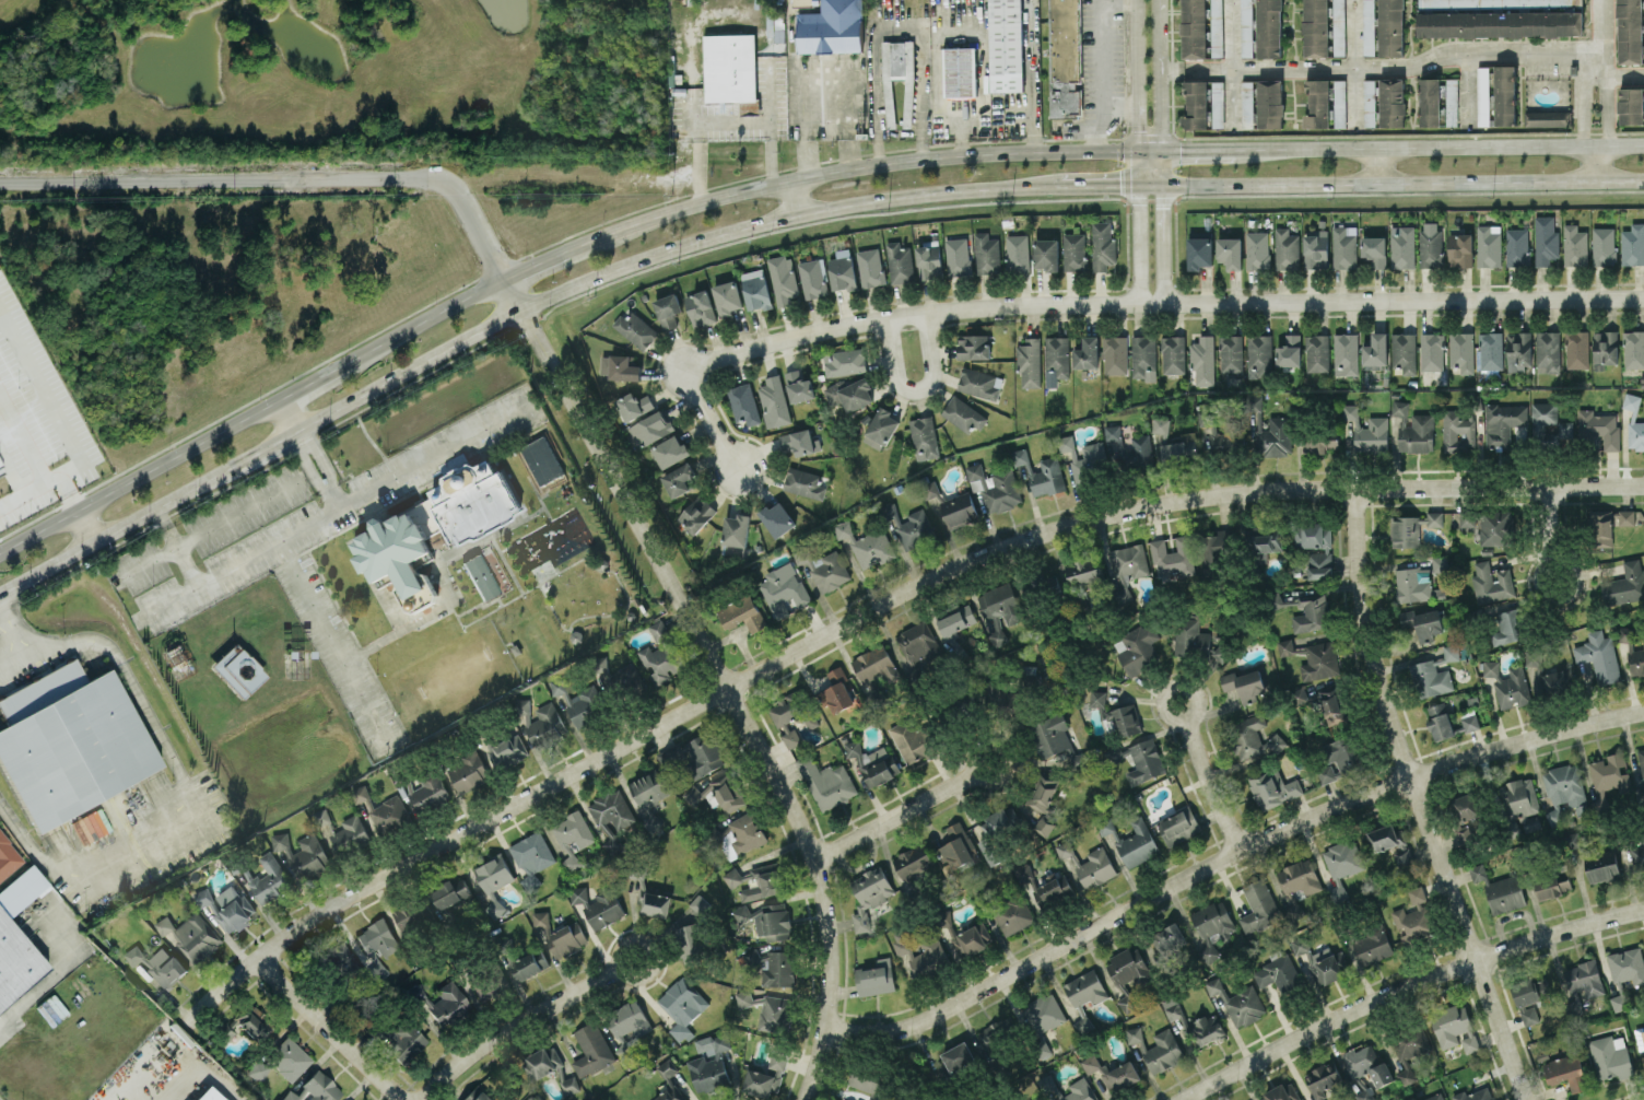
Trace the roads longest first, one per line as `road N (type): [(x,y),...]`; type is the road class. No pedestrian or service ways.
road 1 (residential): [(1643,486),(1241,492),(1045,534),(932,576),(349,894),(260,953),(185,1023)]
road 2 (secondary): [(1160,150),(890,162),(698,201),(501,277),(0,551)]
road 3 (secondary): [(0,593),(520,308),(597,277),(820,210),(1070,187)]
road 4 (residential): [(685,367),(833,328),(947,309),(1643,298)]
road 5 (residential): [(501,277),(818,859),(830,933),(826,1028),(803,1099)]
road 6 (residential): [(1643,710),(1410,777),(1240,849),(913,1027),(826,1028)]
road 7 (residential): [(1353,489),(1370,639),(1410,777),(1527,1099)]
road 8 (residential): [(0,184),(441,180),(501,277)]
road 9 (secondary): [(1137,184),(1643,180)]
road 10 (residential): [(1643,911),(1477,958),(1320,1022),(1180,1099)]
road 11 (secondary): [(1643,145),(1241,149)]
road 12 (residential): [(1136,0),(1139,305)]
road 13 (residential): [(1163,303),(1156,0)]
road 14 (residential): [(614,967),(470,1054),(420,1099)]
road 15 (residential): [(260,953),(407,1099)]
road 16 (residential): [(975,773),(818,859)]
road 17 (residential): [(888,319),(897,382),(914,390),(932,371),(925,313)]
road 18 (residential): [(1186,721),(1240,849)]
road 19 (residential): [(651,968),(635,980),(623,976),(614,967),(616,948),(639,940),(653,955),(651,968)]
road 20 (residential): [(1573,588),(1572,563),(1560,557),(1542,563),(1537,574),(1545,592),(1562,596),(1573,588)]
road 21 (residential): [(1011,763),(990,783),(972,767),(990,744),(1011,763)]

